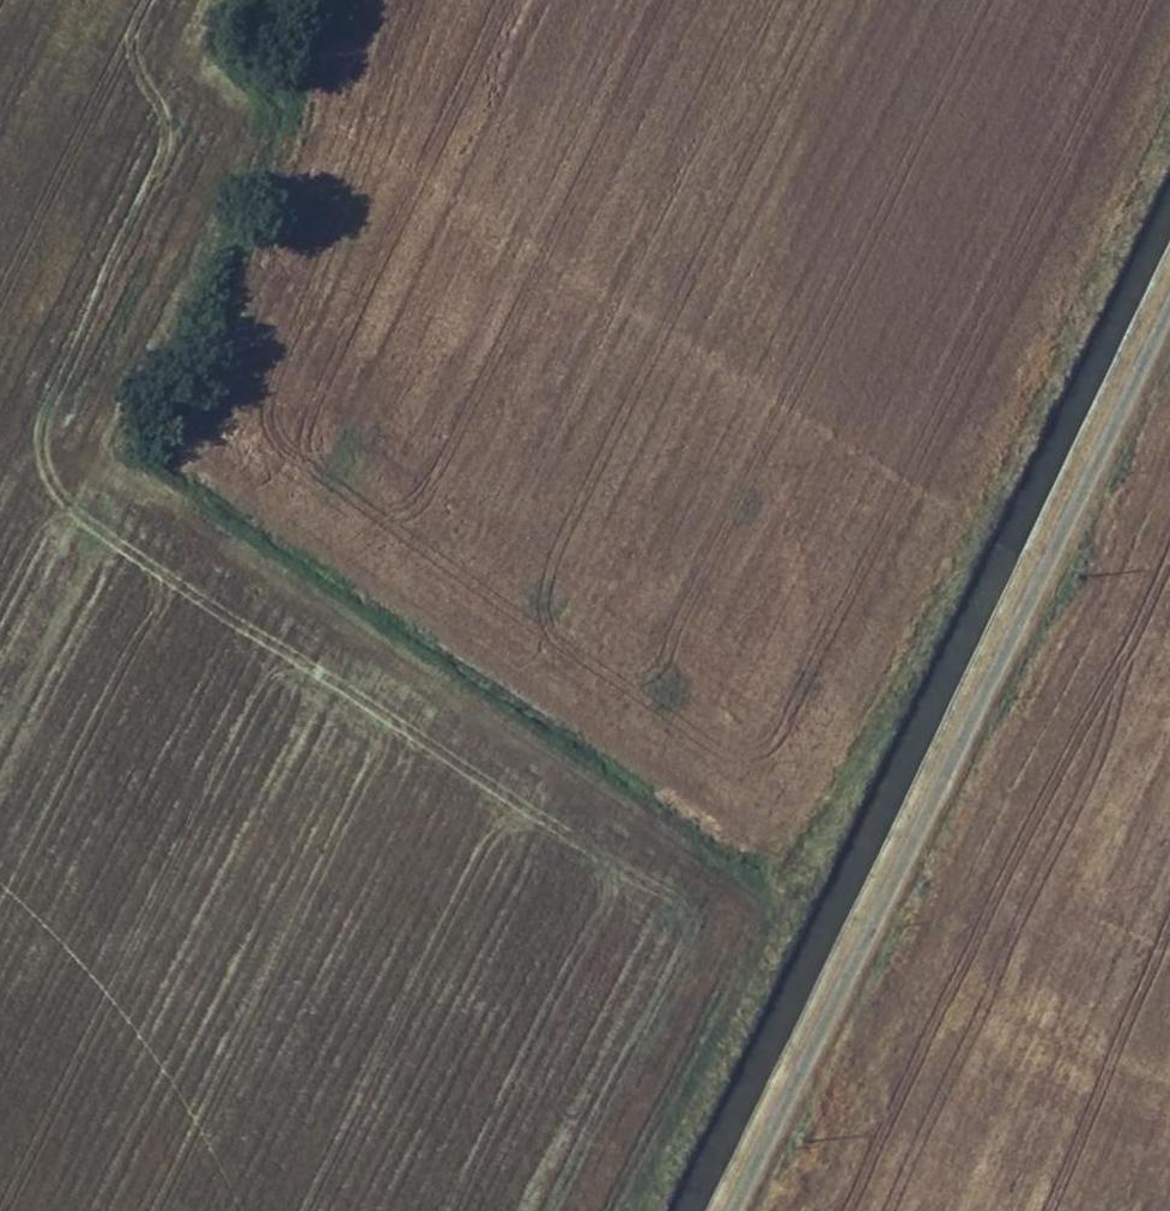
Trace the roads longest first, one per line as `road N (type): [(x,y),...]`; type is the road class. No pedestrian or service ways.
road 1 (unclassified): [(727,1210),(1169,300)]

